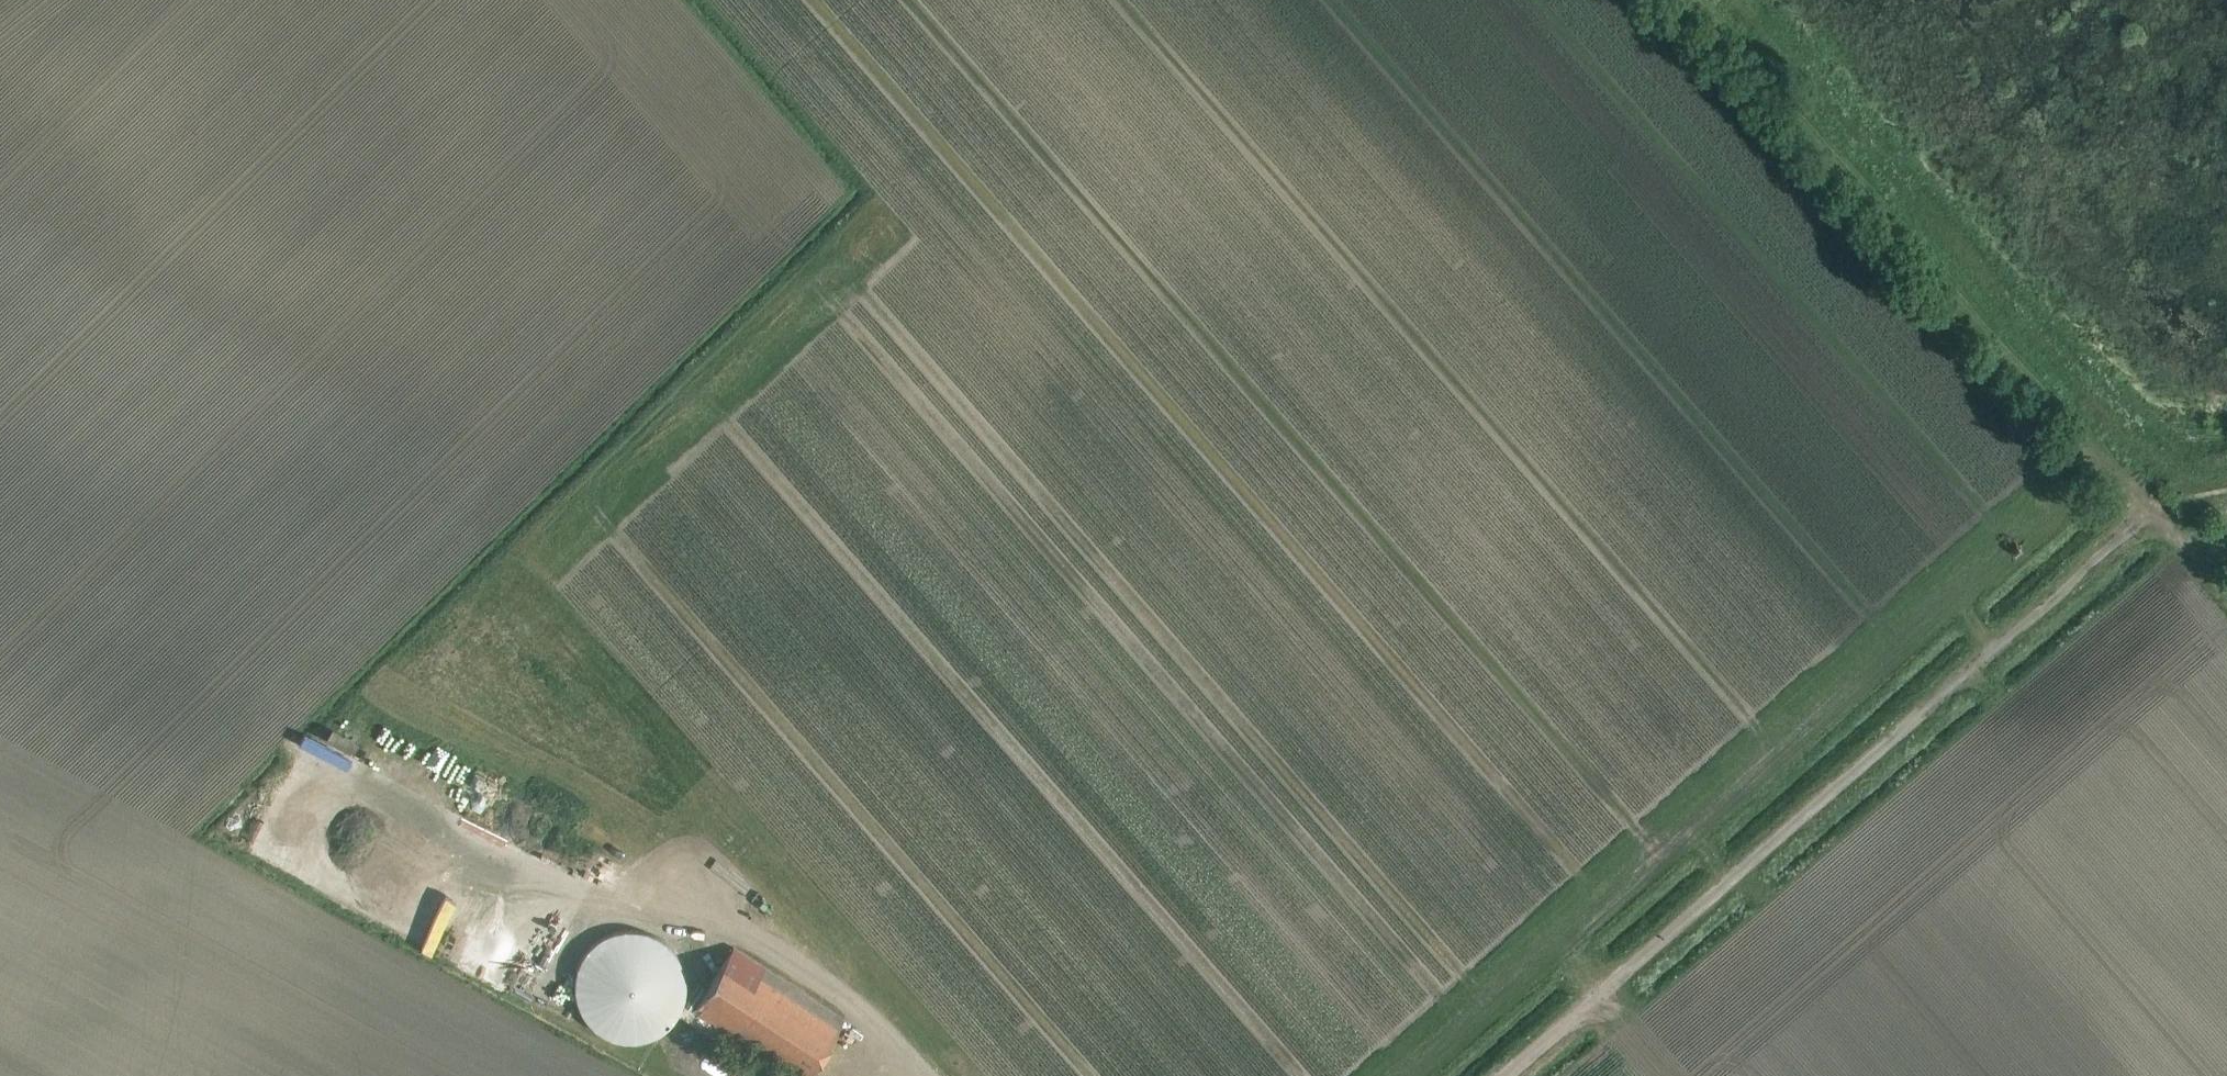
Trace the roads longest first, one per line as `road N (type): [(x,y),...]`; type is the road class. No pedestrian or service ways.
road 1 (track): [(1503,1075),(2152,509)]
road 2 (track): [(918,1075),(830,990),(742,937)]
road 3 (track): [(708,873),(742,937),(692,933),(665,913),(667,879),(698,867)]

